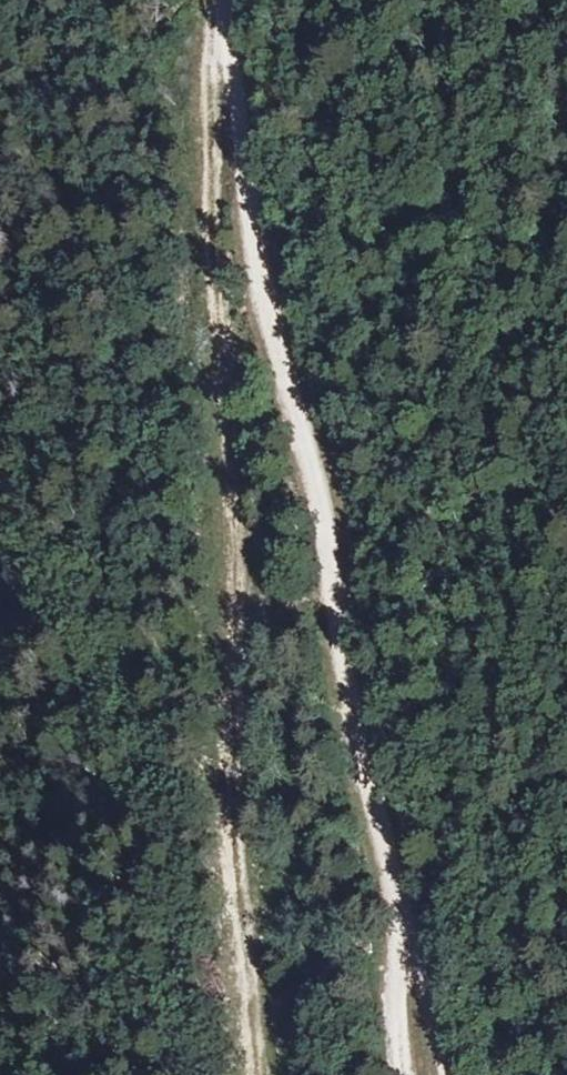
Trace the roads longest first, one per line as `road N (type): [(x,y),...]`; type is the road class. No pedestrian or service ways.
road 1 (track): [(217,5),(189,259),(233,611),(271,1074)]
road 2 (track): [(407,927),(367,779),(325,526),(260,273),(217,0)]
road 3 (track): [(452,1074),(407,927)]
road 4 (track): [(404,1074),(396,983),(407,927)]

